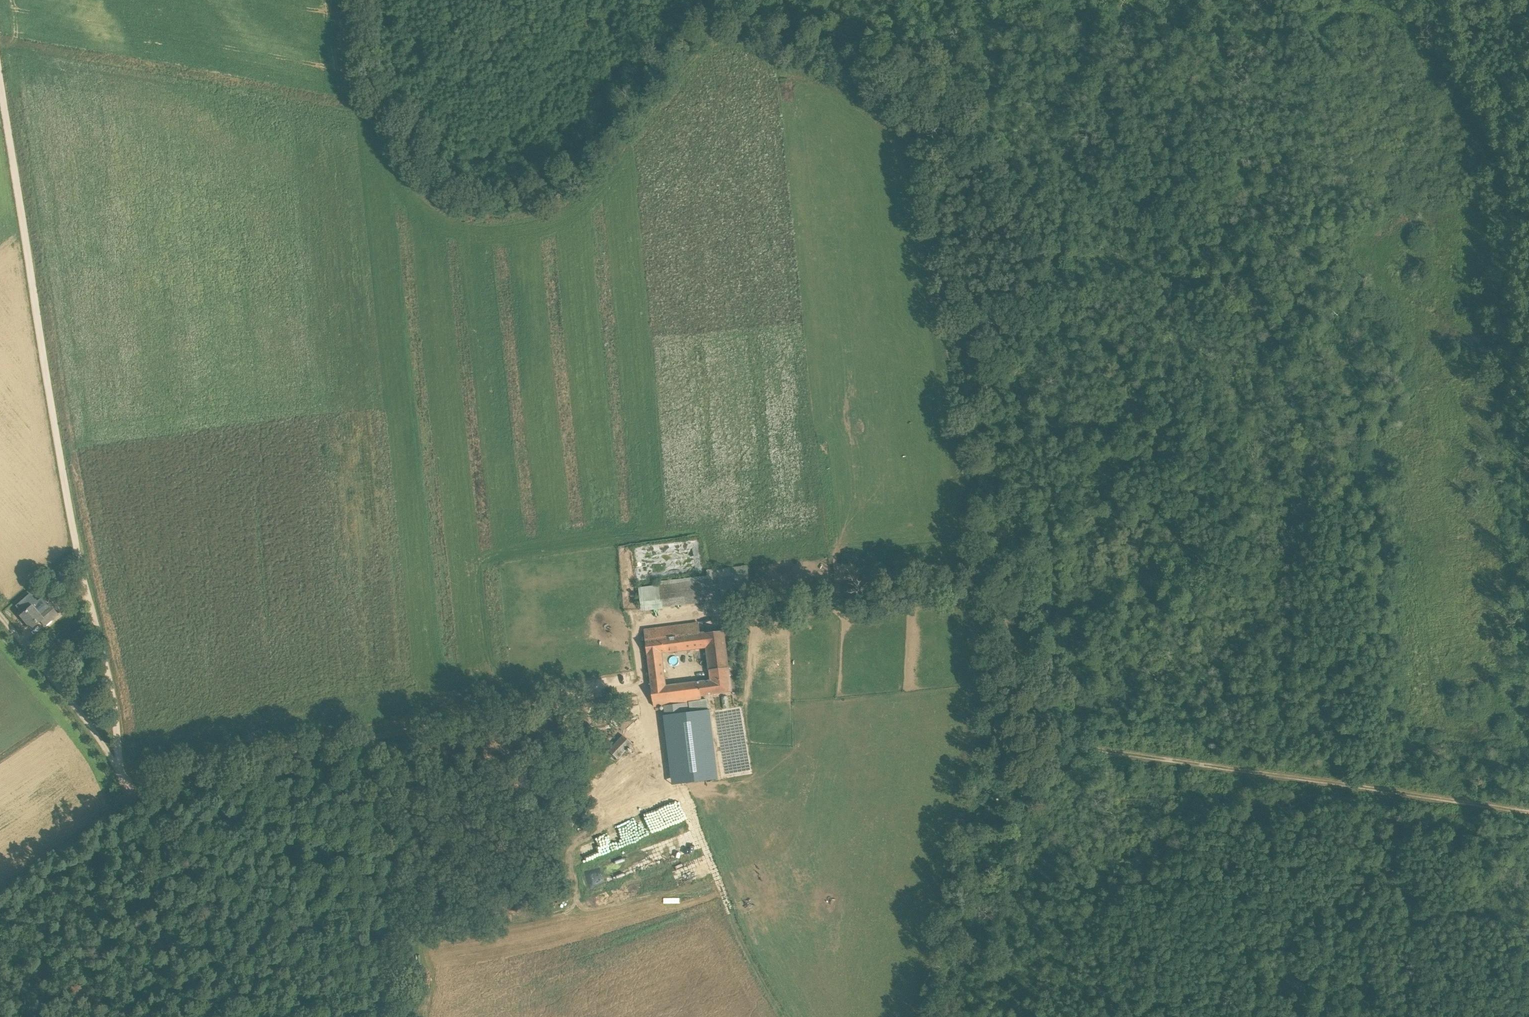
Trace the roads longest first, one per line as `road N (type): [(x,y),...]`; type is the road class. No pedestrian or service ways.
road 1 (track): [(125,783),(638,685),(638,632),(647,616),(716,619),(966,584),(984,587),(998,606),(1023,646),(1027,684),(1060,731)]
road 2 (track): [(125,783),(50,402),(0,48)]
road 3 (track): [(1060,731),(1127,760),(1528,814)]
road 4 (track): [(638,685),(724,905),(780,1016)]
road 5 (track): [(175,1016),(150,872),(125,783)]
road 6 (track): [(371,955),(169,989)]
road 7 (track): [(0,616),(122,767)]

